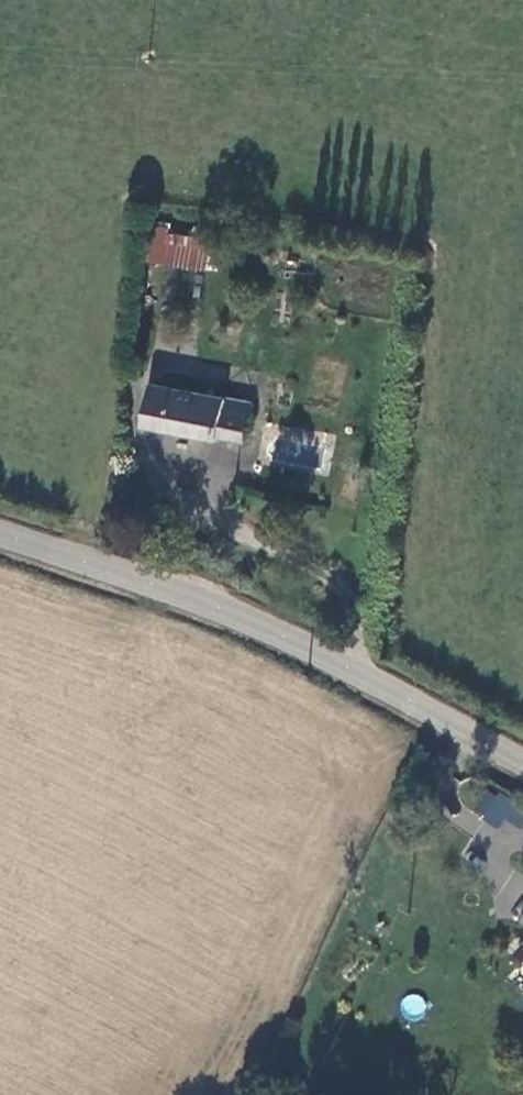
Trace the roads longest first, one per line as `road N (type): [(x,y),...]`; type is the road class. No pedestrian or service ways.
road 1 (tertiary): [(0,535),(241,617),(522,766)]

